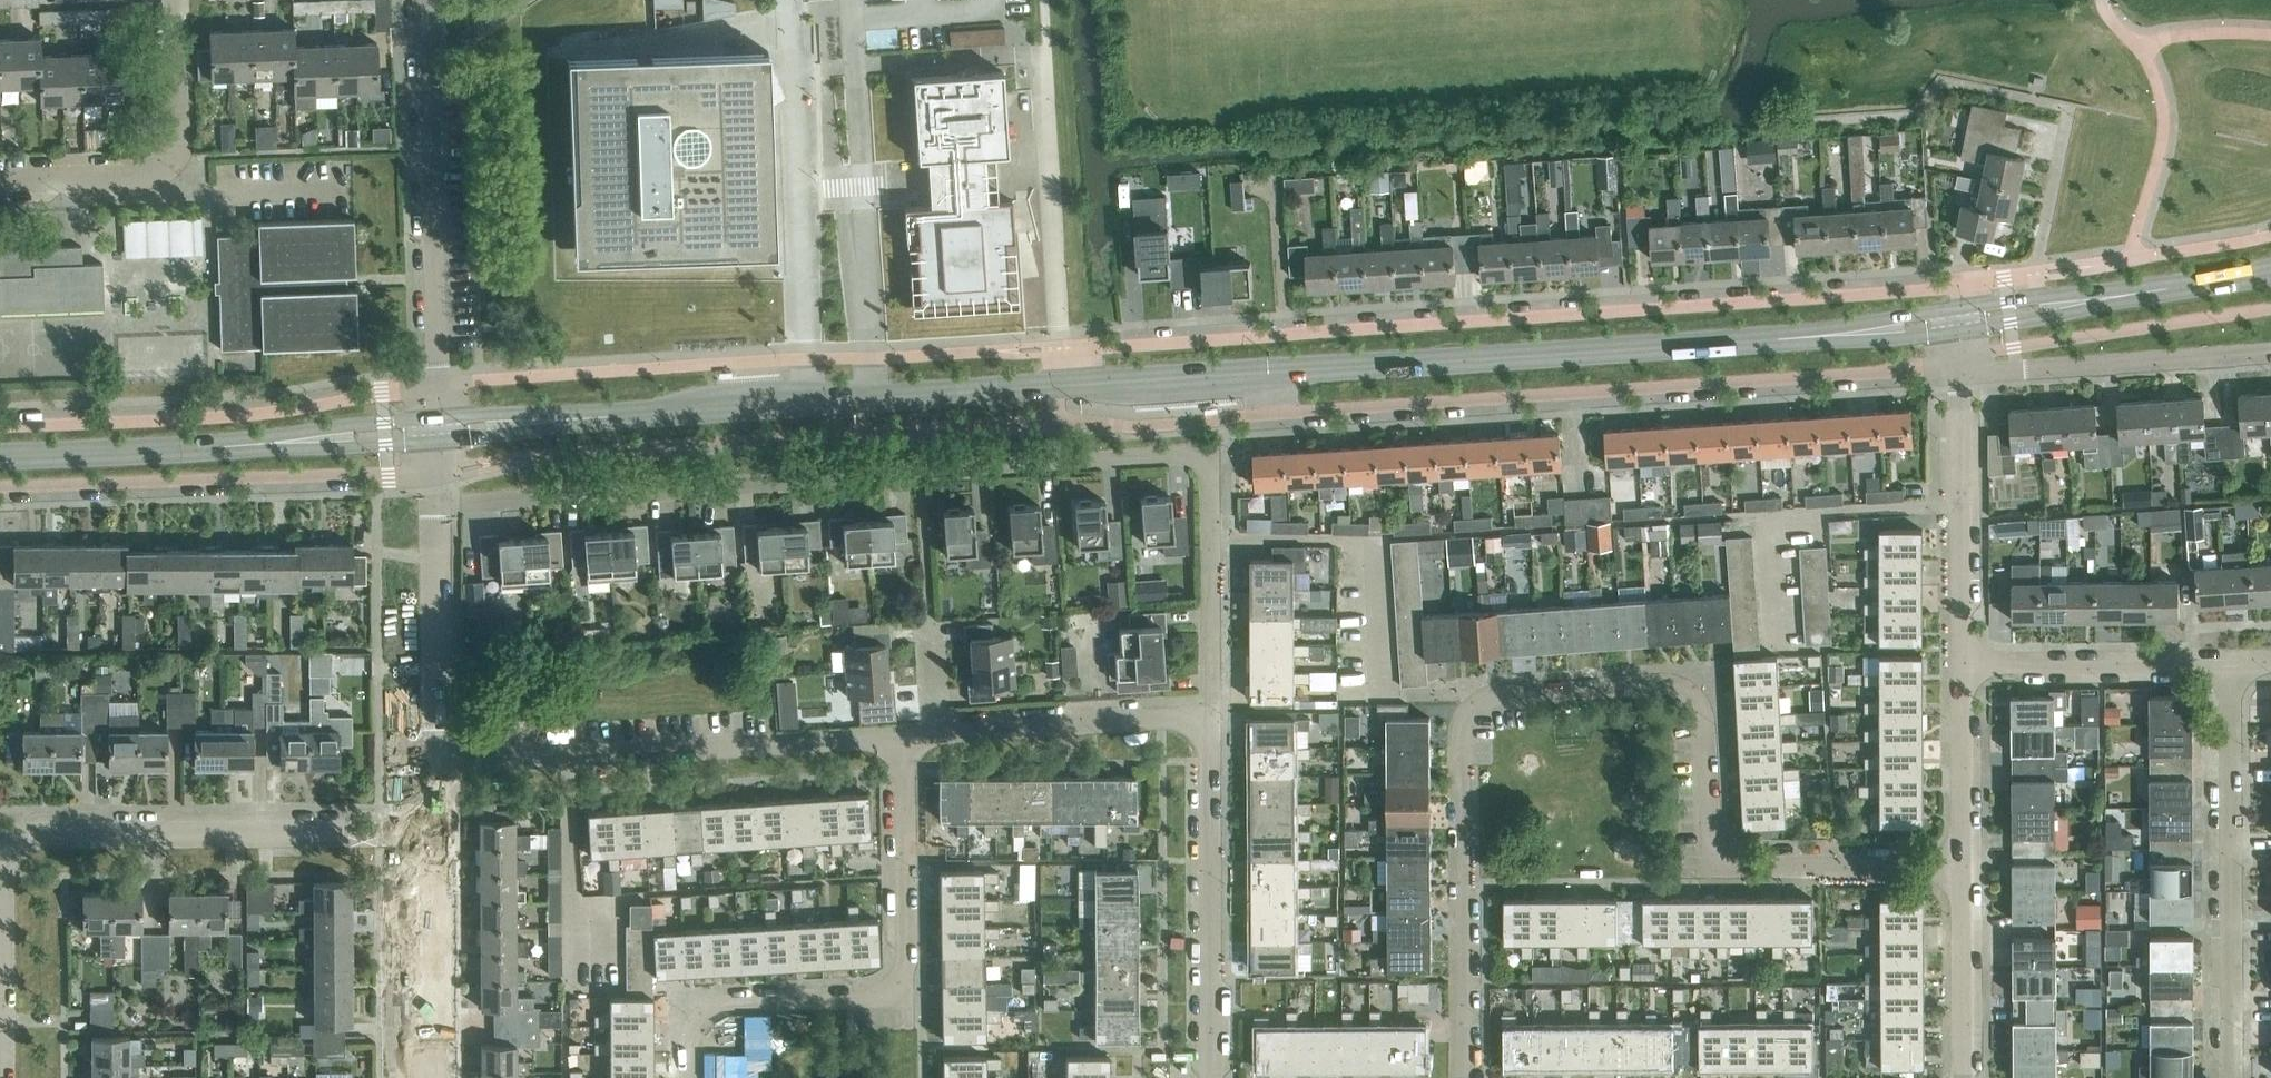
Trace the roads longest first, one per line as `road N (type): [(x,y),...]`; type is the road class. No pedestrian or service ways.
road 1 (residential): [(436,507),(1208,457),(1211,716)]
road 2 (residential): [(1463,1077),(1464,738),(1482,703),(1718,695),(1718,839),(1968,841)]
road 3 (residential): [(1953,286),(1061,348),(1058,385)]
road 4 (residential): [(1267,371),(1273,412),(1957,366)]
road 5 (secondary): [(1267,371),(1956,320)]
road 6 (secondary): [(436,430),(1058,385)]
road 7 (residential): [(688,1077),(687,1045),(699,1015),(736,1003),(890,1002),(910,980),(901,735)]
road 8 (residential): [(436,771),(901,735)]
road 9 (residential): [(437,388),(261,414),(0,426)]
road 10 (secondary): [(0,455),(436,430)]
road 11 (residential): [(0,487),(436,473)]
road 12 (residential): [(437,828),(4,832)]
road 13 (residential): [(2234,1077),(2226,663)]
road 14 (residential): [(437,388),(424,0)]
road 15 (residential): [(1211,716),(1208,1077)]
road 16 (residential): [(0,182),(162,168),(178,135),(173,0)]
road 17 (secondary): [(1956,320),(2270,271)]
road 18 (residential): [(1957,366),(2270,352)]
road 19 (residential): [(1967,666),(1957,366)]
road 20 (residential): [(938,732),(1211,716)]
road 21 (residential): [(436,771),(436,507)]
road 22 (residential): [(1967,666),(2226,663)]
road 23 (residential): [(2070,105),(2033,277),(1953,286)]
road 24 (residential): [(437,1077),(437,828)]
road 25 (residential): [(5,1077),(4,832)]
road 26 (residential): [(1966,1077),(1968,841)]
road 27 (secondary): [(1058,385),(1267,371)]
road 28 (residential): [(1968,841),(1967,666)]

